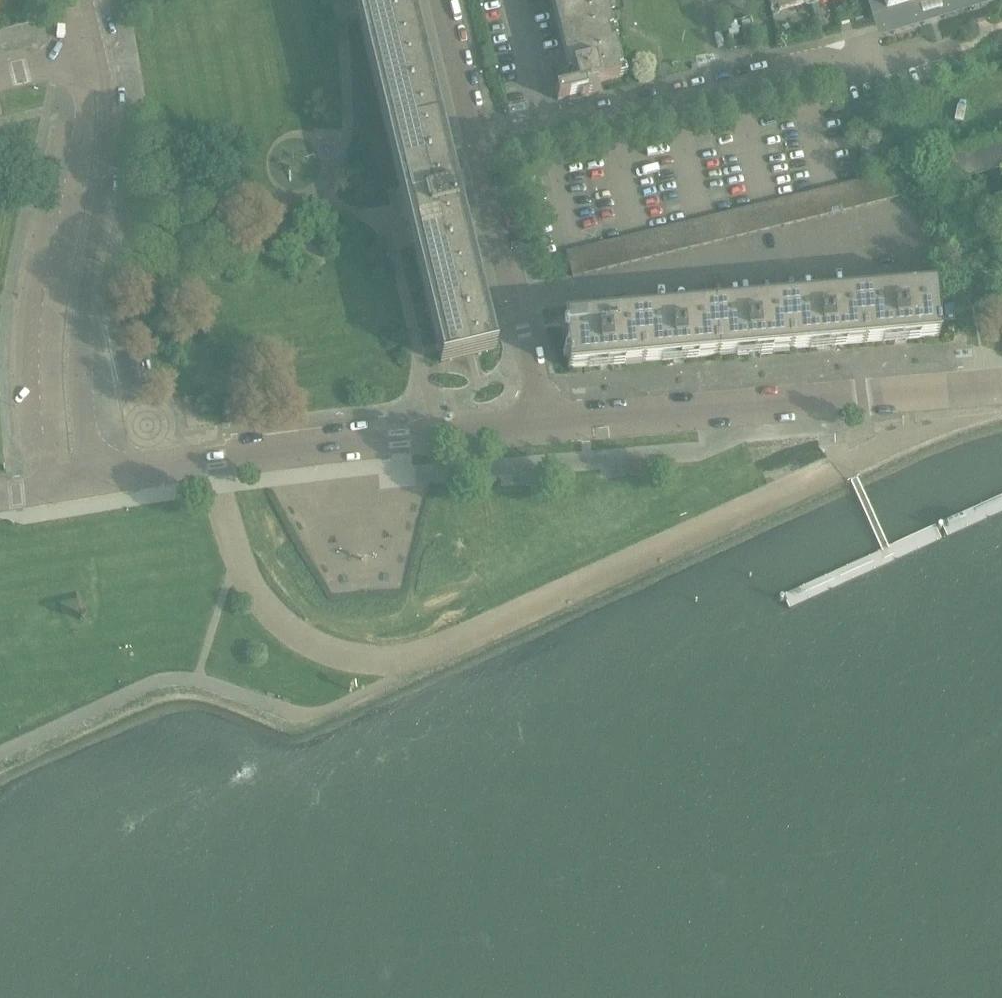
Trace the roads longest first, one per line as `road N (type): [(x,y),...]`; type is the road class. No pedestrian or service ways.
road 1 (residential): [(476,147),(837,58),(860,70),(944,47)]
road 2 (residential): [(543,425),(1001,385)]
road 3 (residential): [(92,482),(216,460),(543,425)]
road 4 (residential): [(76,63),(84,138),(51,349),(60,487)]
road 5 (residential): [(92,482),(87,320),(111,132),(104,61)]
road 6 (residential): [(543,425),(476,147)]
road 7 (residential): [(476,147),(443,0)]

